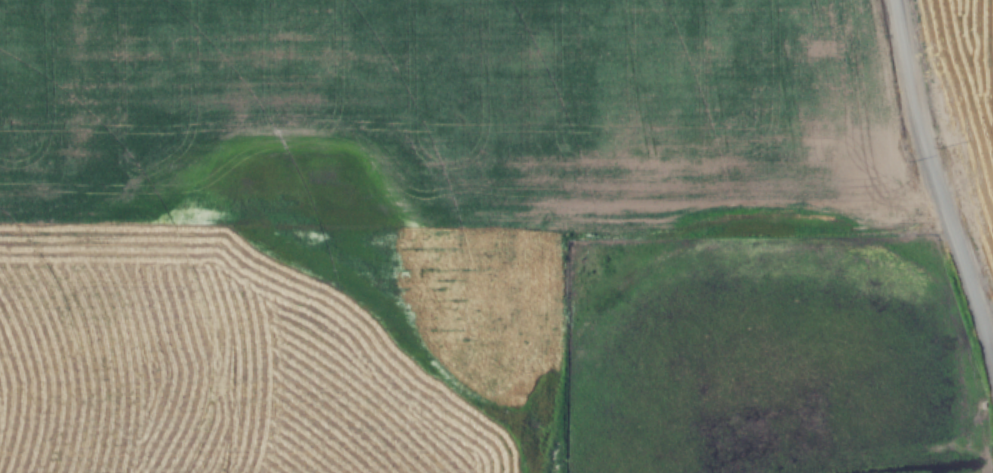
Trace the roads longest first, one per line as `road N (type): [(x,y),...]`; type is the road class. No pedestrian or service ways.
road 1 (residential): [(992,396),(895,0)]

